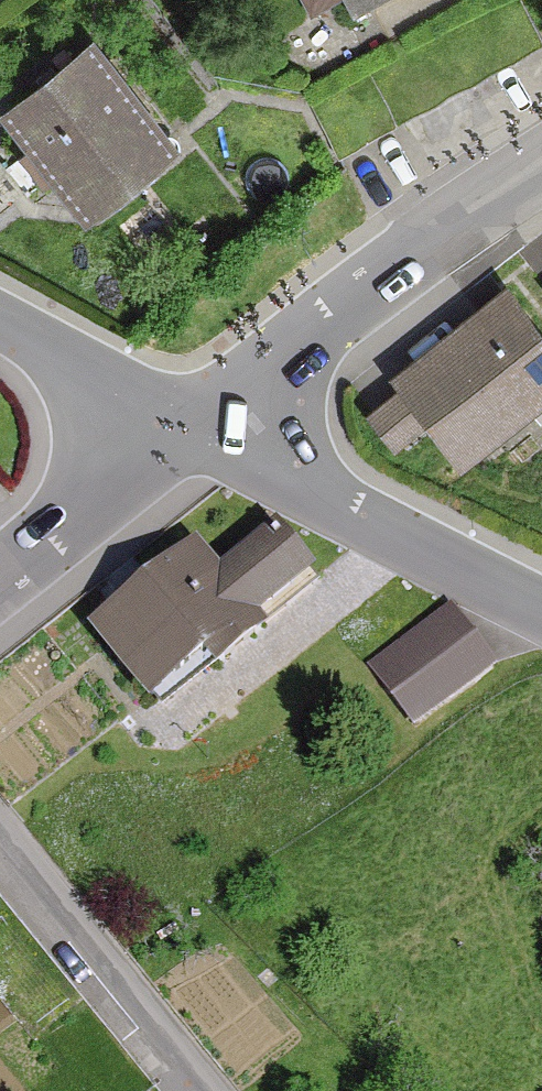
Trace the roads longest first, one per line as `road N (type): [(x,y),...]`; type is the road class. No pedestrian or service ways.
road 1 (residential): [(194,426),(467,213),(541,171)]
road 2 (residential): [(541,600),(194,426)]
road 3 (residential): [(202,1090),(0,836)]
road 4 (residential): [(0,581),(194,426)]
road 5 (residential): [(194,426),(0,316)]

